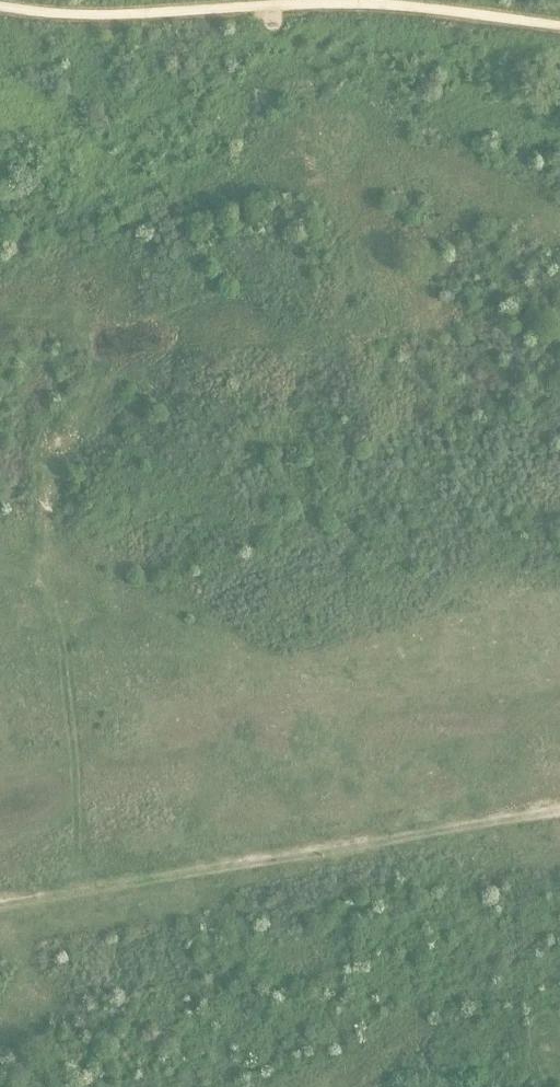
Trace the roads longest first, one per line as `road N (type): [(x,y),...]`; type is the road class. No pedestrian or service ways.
road 1 (track): [(0,900),(559,808)]

